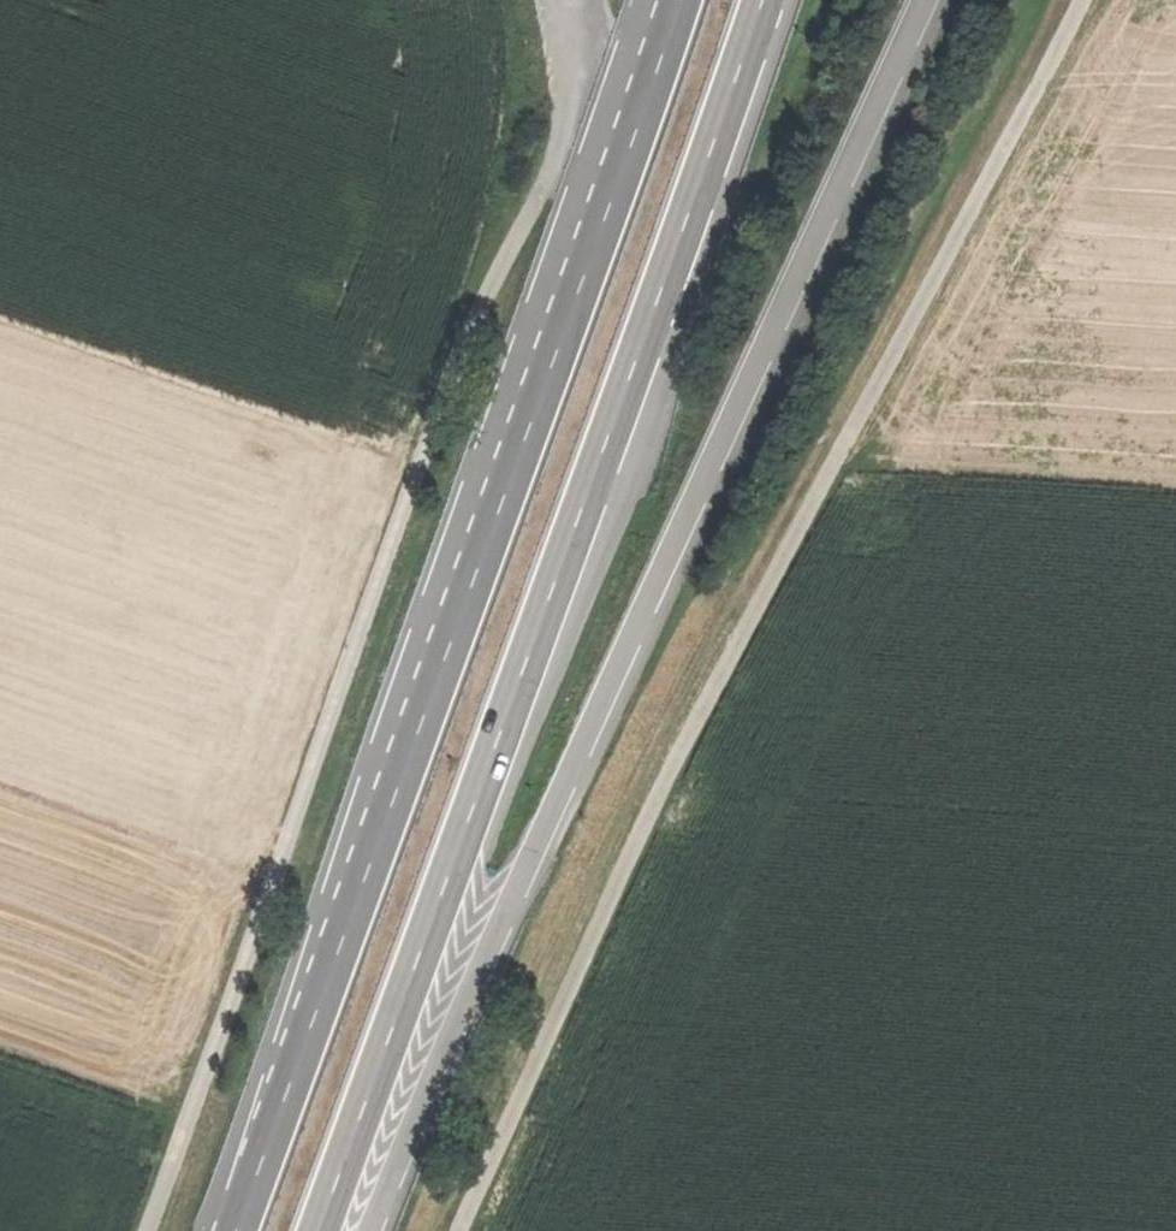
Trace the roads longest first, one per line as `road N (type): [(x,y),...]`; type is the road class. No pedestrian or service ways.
road 1 (track): [(461,1230),(694,733),(1082,0)]
road 2 (trunk): [(381,1230),(697,487),(925,0)]
road 3 (track): [(573,0),(572,87),(545,191),(485,299),(148,1230)]
road 4 (trunk): [(318,1230),(762,0)]
road 5 (trunk): [(676,0),(233,1230)]

